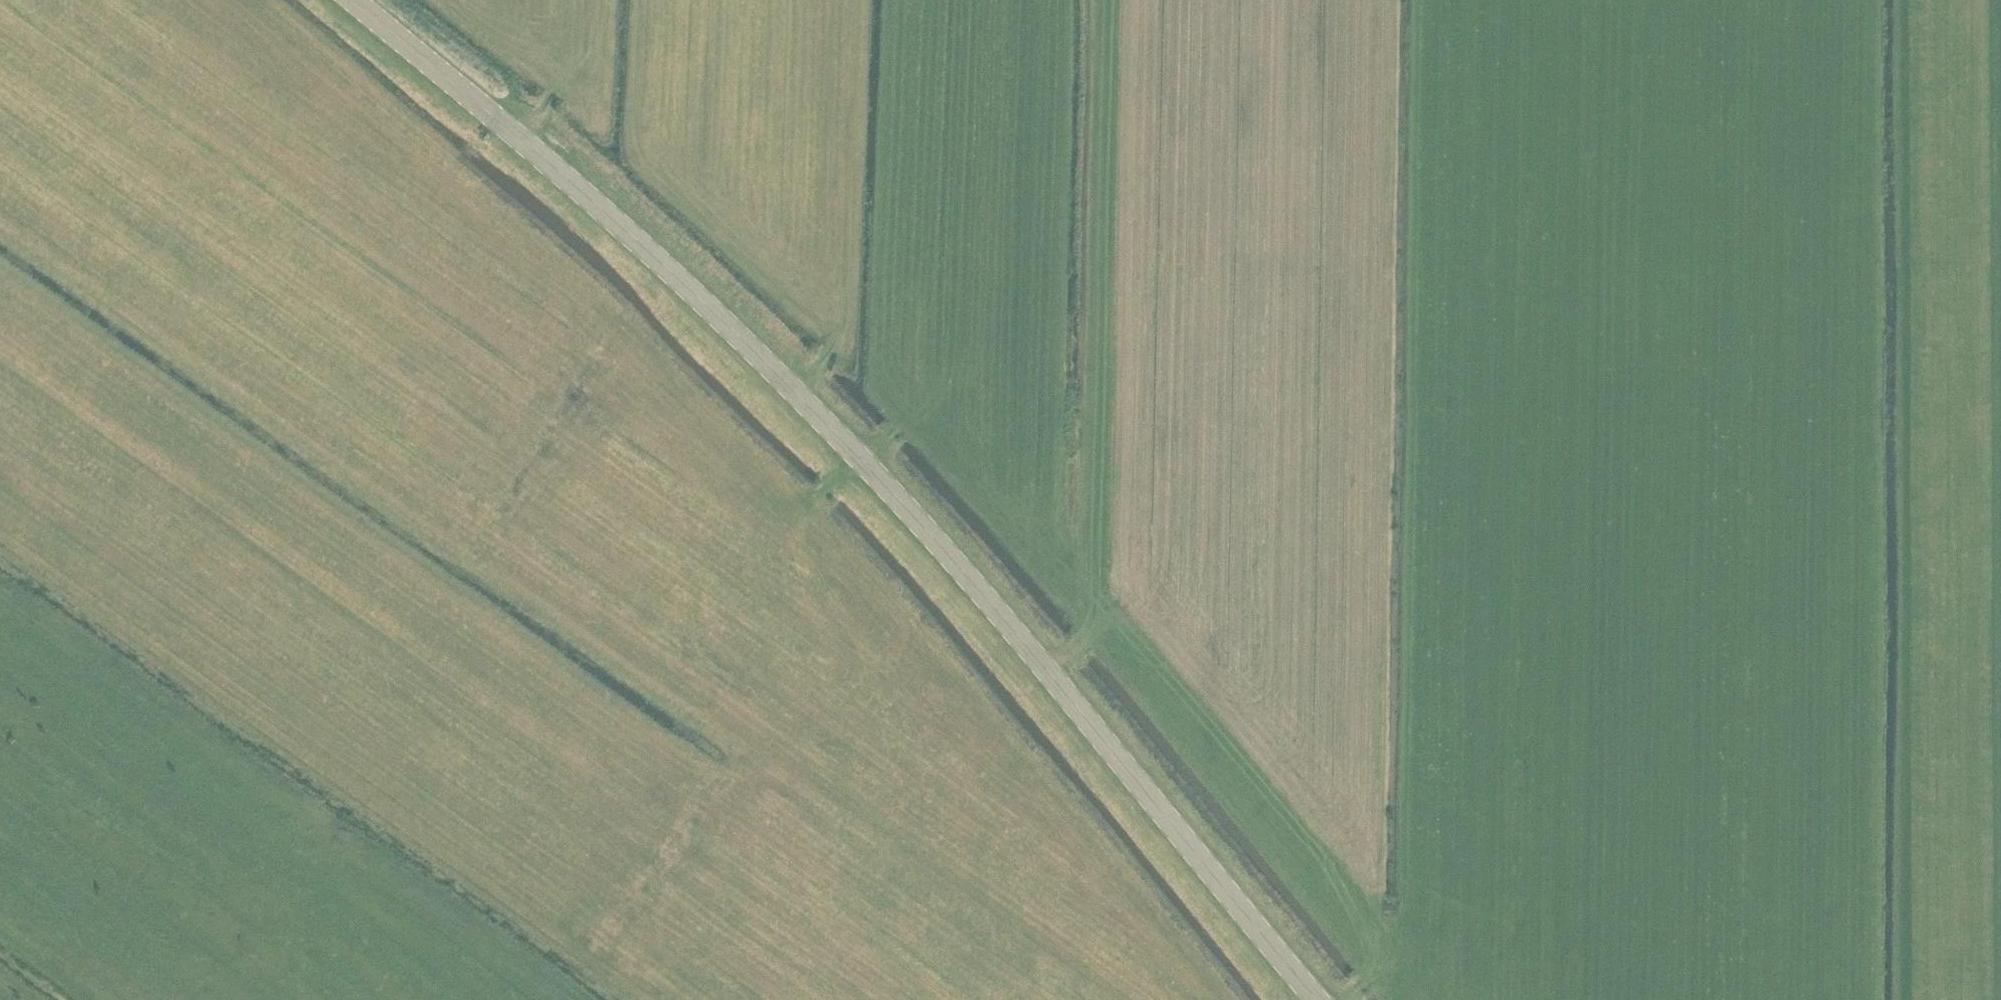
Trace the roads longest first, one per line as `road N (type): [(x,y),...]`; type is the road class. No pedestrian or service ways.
road 1 (tertiary): [(1317,999),(1098,732),(864,465),(714,311),(356,0)]

